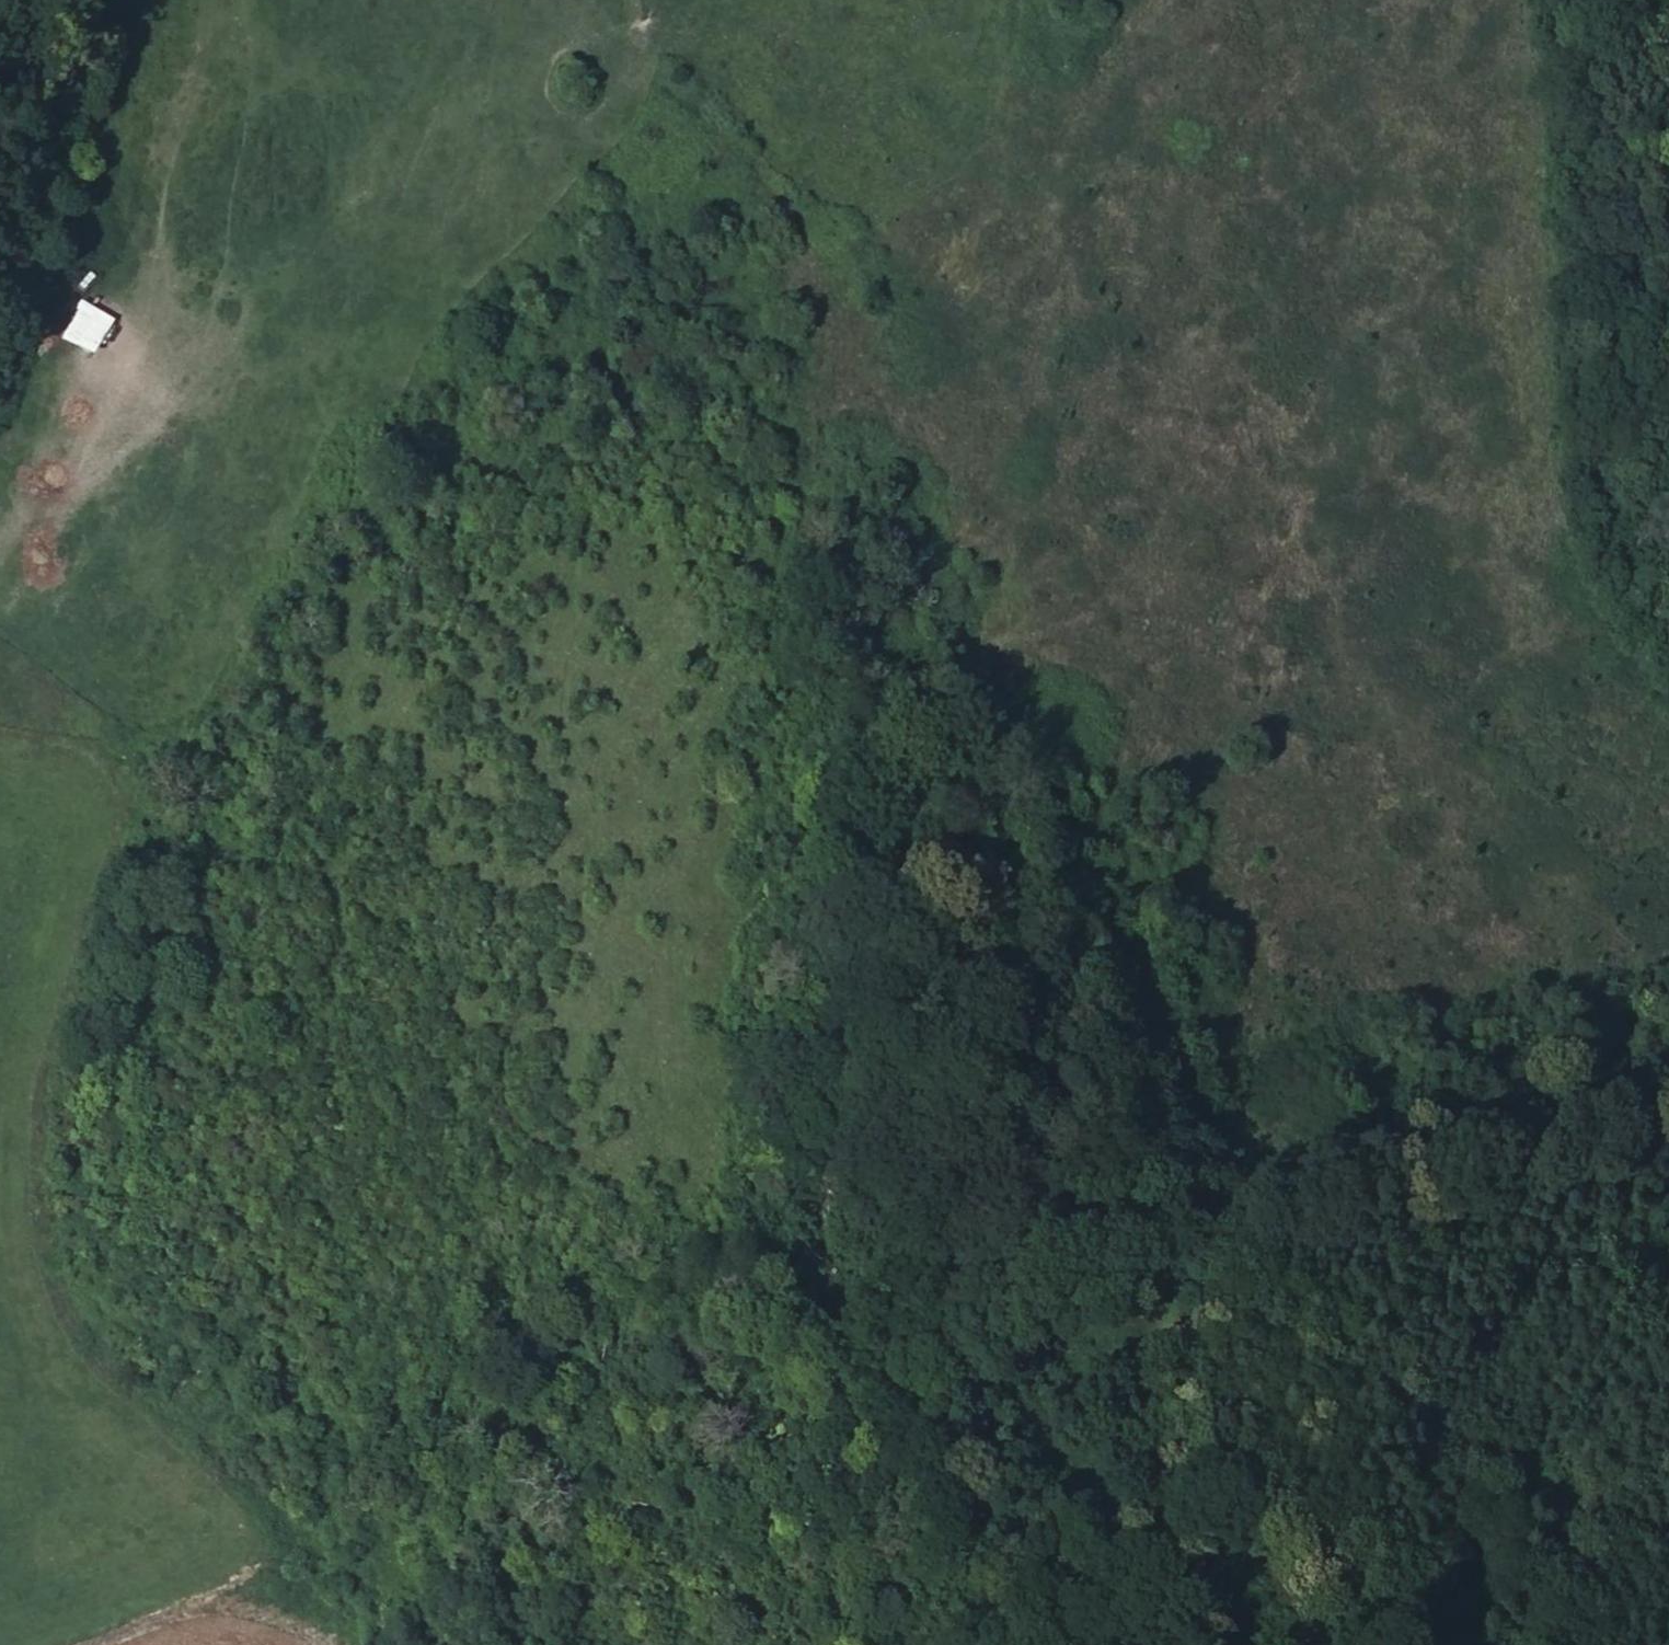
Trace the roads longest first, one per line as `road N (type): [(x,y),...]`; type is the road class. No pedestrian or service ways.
road 1 (track): [(1668,688),(1571,630),(1520,0)]
road 2 (track): [(105,0),(0,295)]
road 3 (track): [(1668,1548),(1504,1471)]

